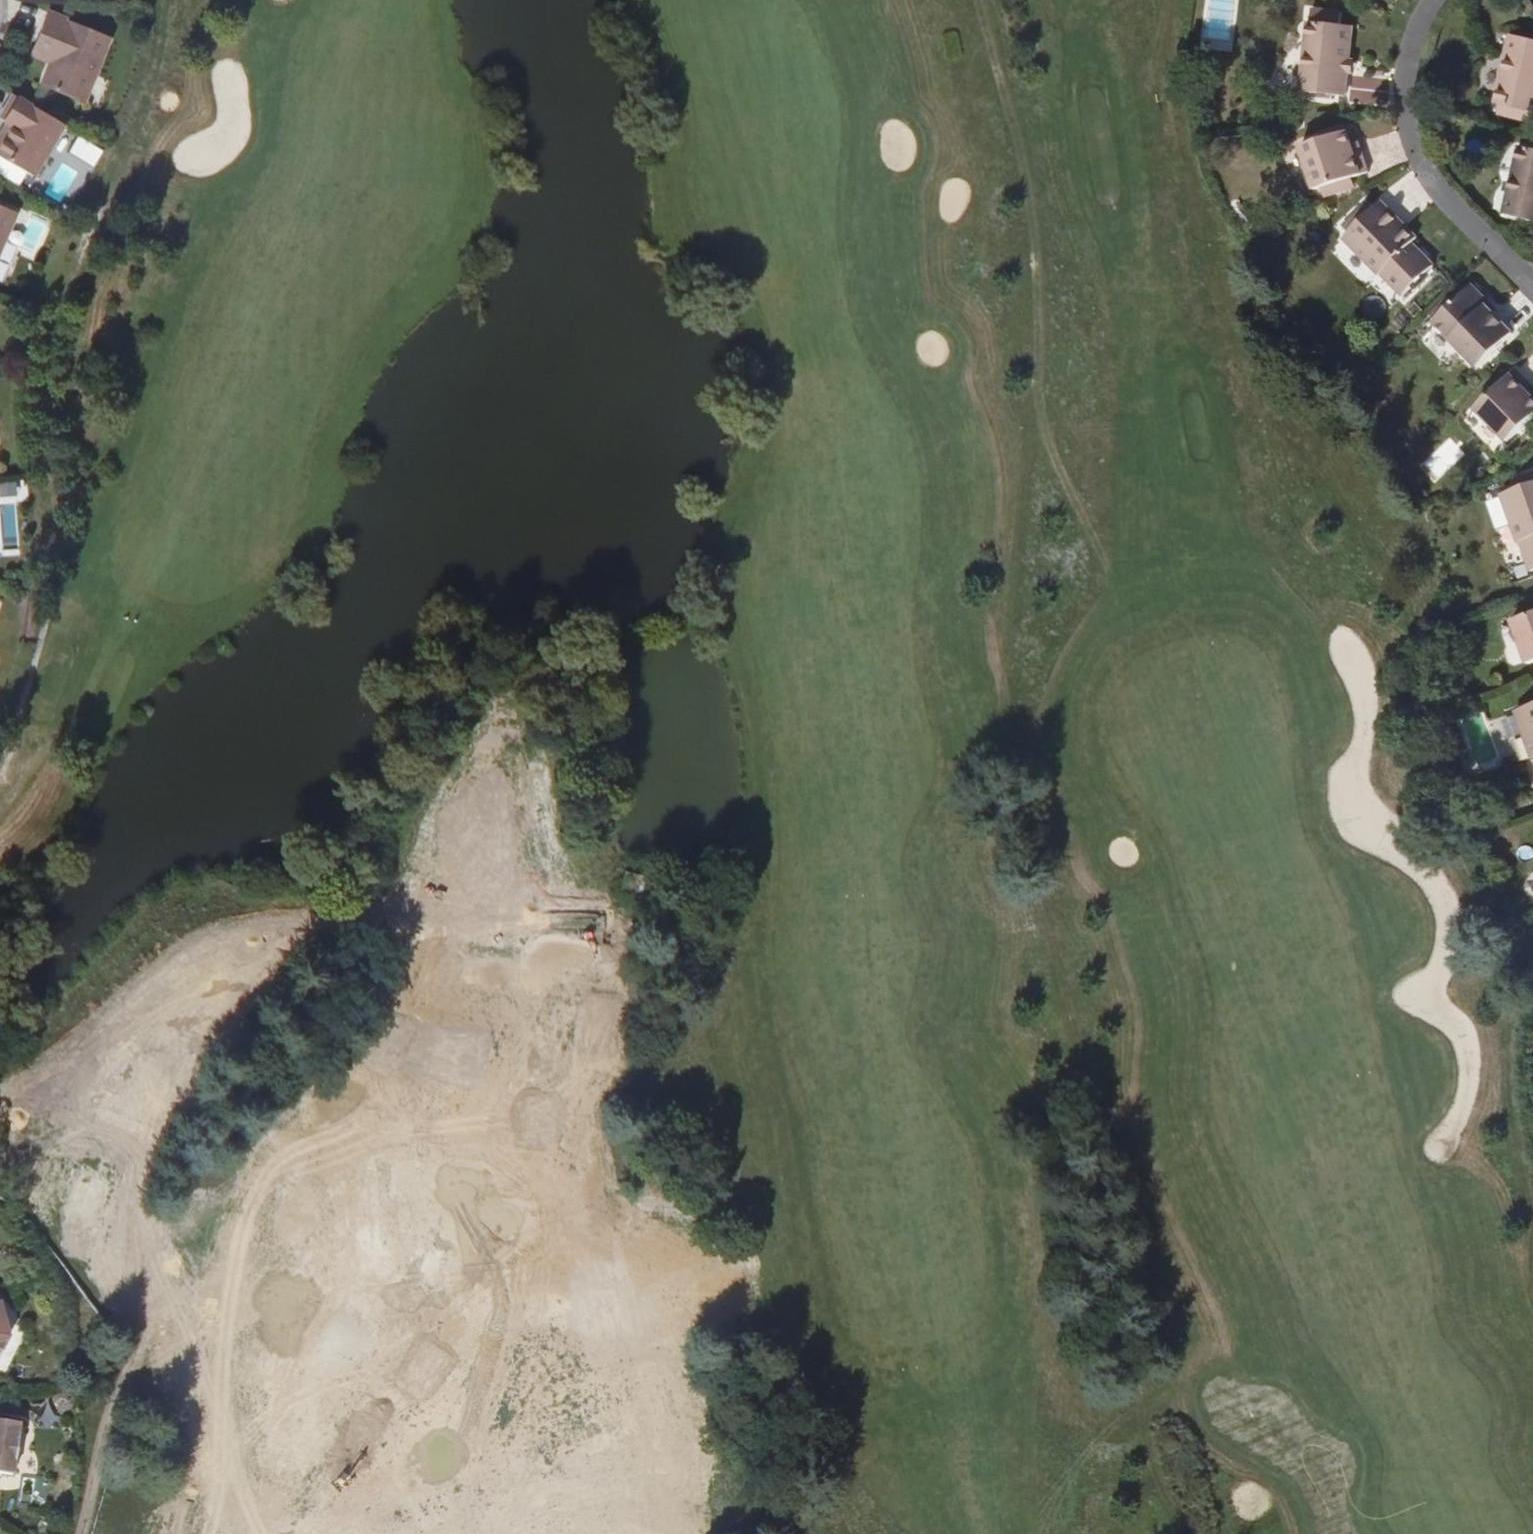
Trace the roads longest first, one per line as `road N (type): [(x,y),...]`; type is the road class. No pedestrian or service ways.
road 1 (residential): [(1532,296),(1429,183),(1409,142),(1403,59),(1432,0)]

